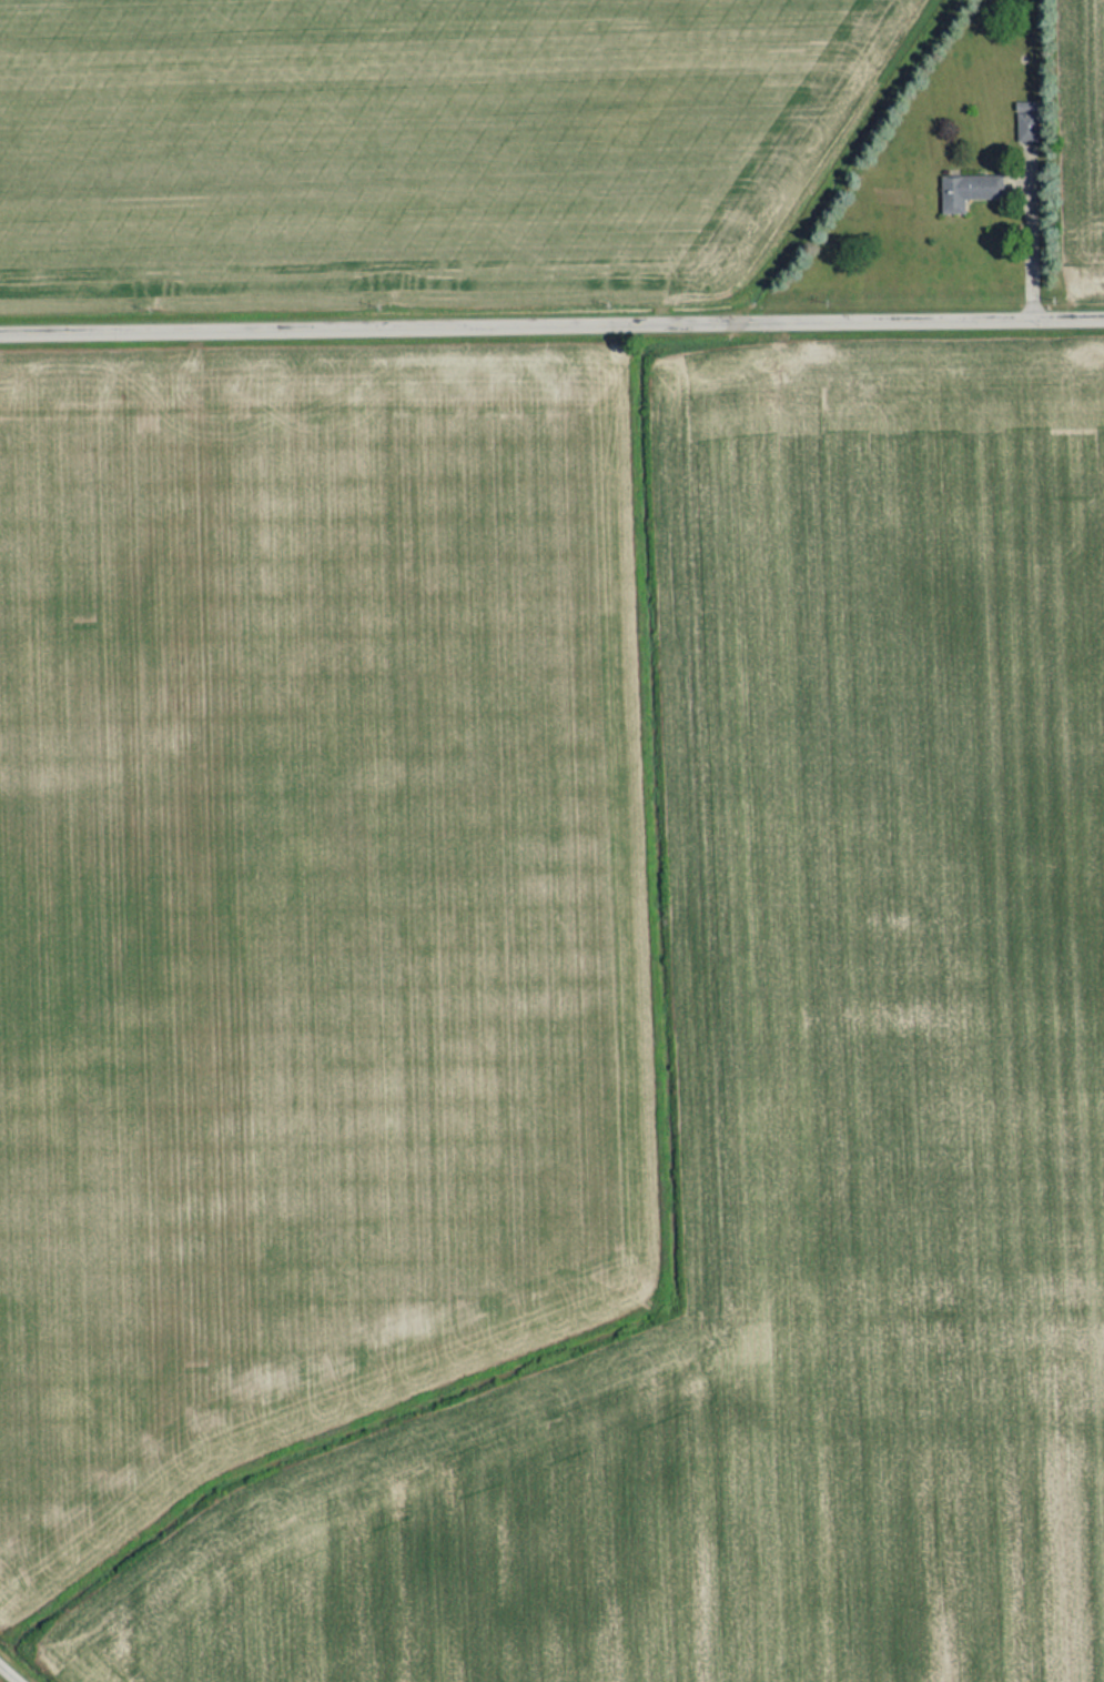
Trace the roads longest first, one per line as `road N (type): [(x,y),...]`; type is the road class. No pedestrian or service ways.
road 1 (residential): [(0,322),(1103,311)]

